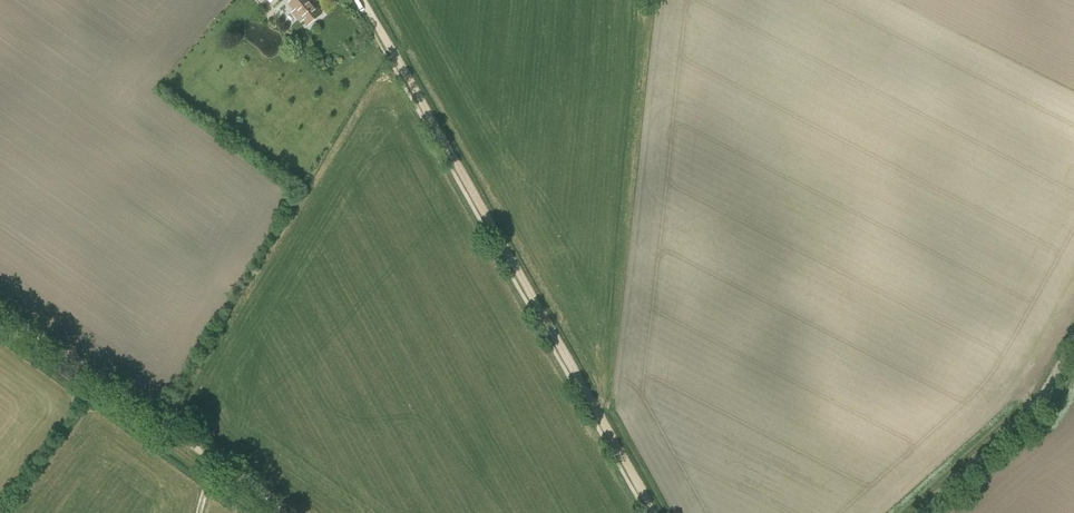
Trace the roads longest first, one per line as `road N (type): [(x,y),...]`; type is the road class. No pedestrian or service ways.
road 1 (track): [(363,0),(654,512)]
road 2 (track): [(295,512),(0,306)]
road 3 (unclassified): [(925,512),(1015,429),(1073,343)]

